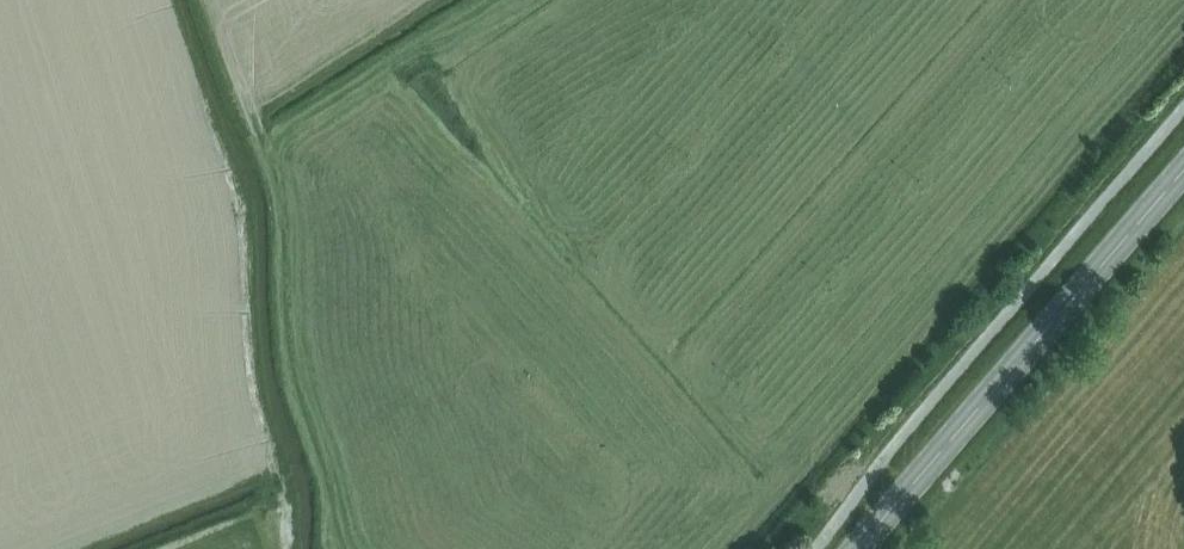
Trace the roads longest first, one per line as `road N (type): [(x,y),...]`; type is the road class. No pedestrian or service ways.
road 1 (secondary): [(859,548),(1183,175)]

